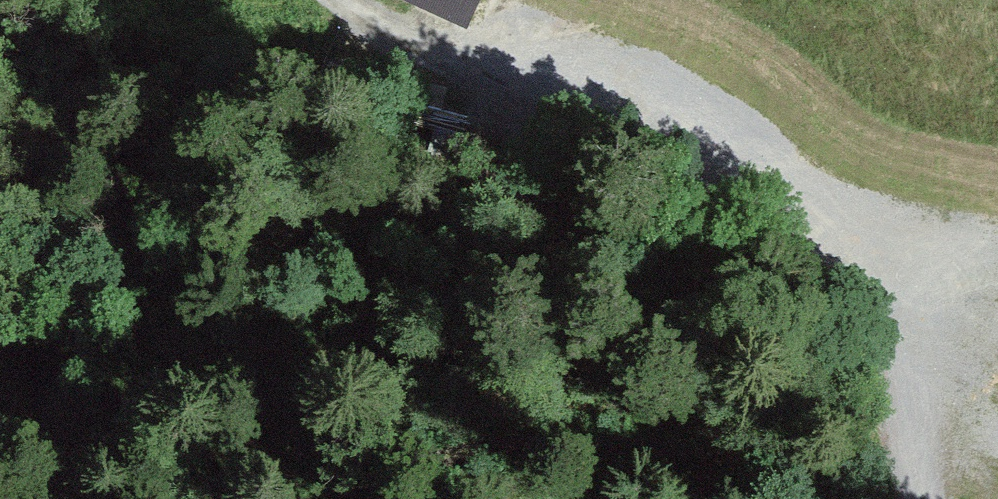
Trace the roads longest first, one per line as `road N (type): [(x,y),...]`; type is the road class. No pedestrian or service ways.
road 1 (track): [(922,498),(886,397),(896,293),(863,234),(755,158),(677,116),(391,19),(362,0)]
road 2 (track): [(853,498),(645,450),(561,442),(473,447),(392,467),(319,498)]
road 3 (track): [(997,224),(957,219),(755,158)]

